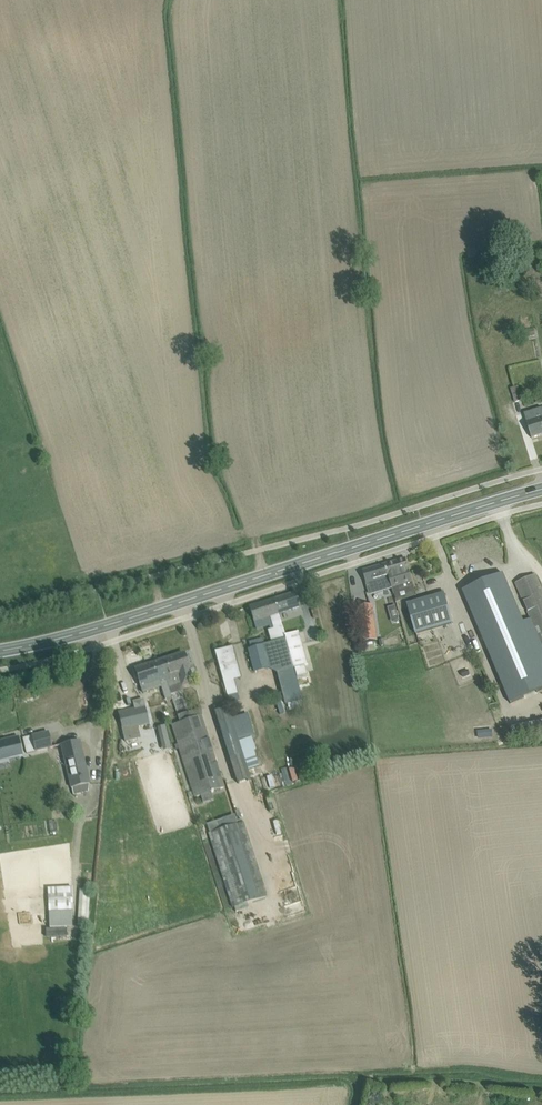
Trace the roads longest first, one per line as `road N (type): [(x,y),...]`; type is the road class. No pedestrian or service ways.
road 1 (secondary): [(0,650),(109,625),(541,488)]

